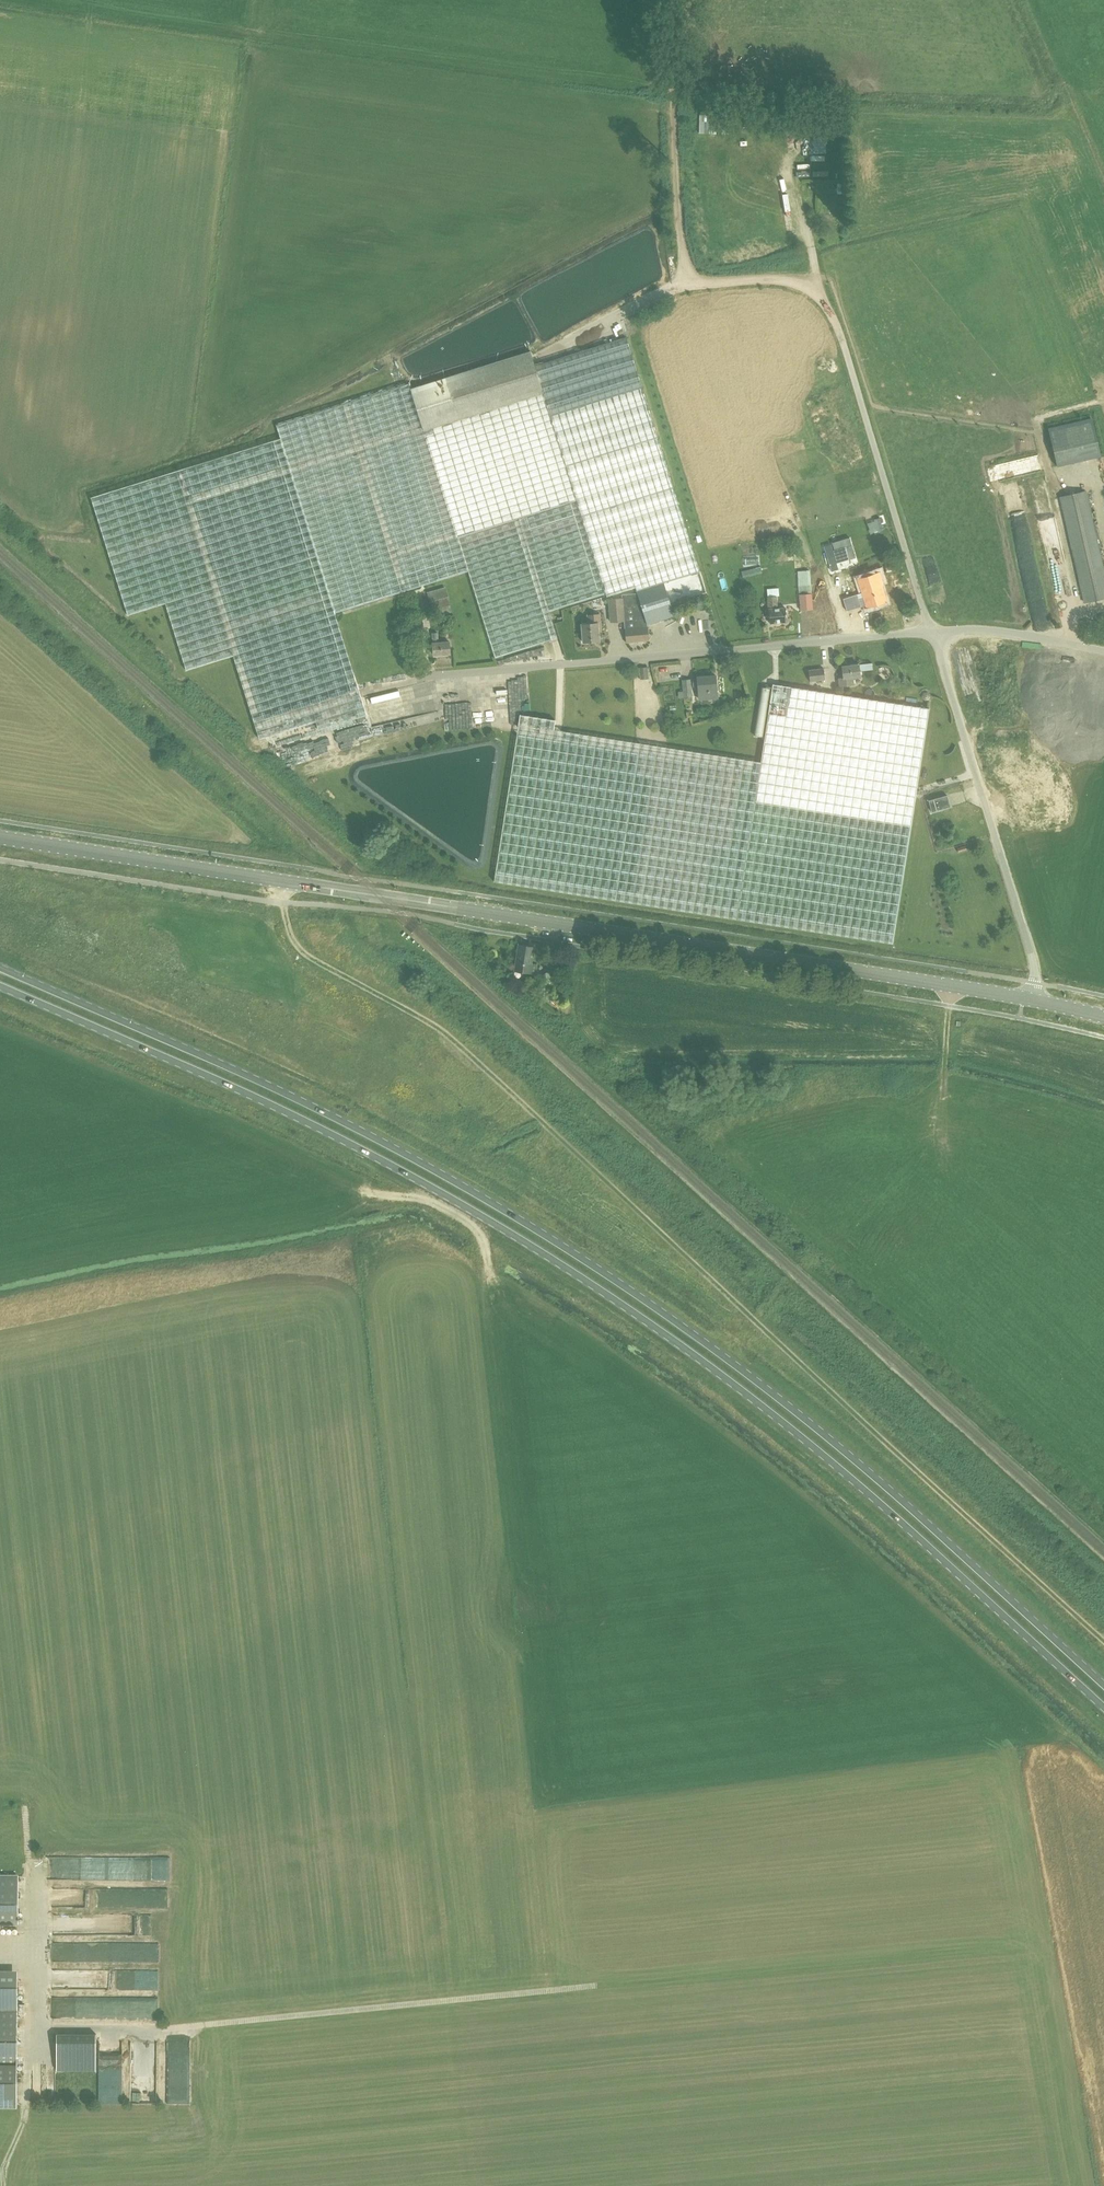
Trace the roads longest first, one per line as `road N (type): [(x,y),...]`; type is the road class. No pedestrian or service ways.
road 1 (primary): [(0,988),(281,1110),(505,1227),(663,1333),(859,1484),(1103,1708)]
road 2 (primary): [(1103,1684),(869,1473),(732,1361),(612,1278),(399,1151),(0,967)]
road 3 (track): [(1103,1642),(441,1029),(309,956),(291,934),(286,882)]
road 4 (unclassified): [(1030,999),(0,837)]
road 5 (unclassified): [(1034,982),(932,632)]
road 6 (unclassified): [(1103,650),(990,630),(932,632)]

